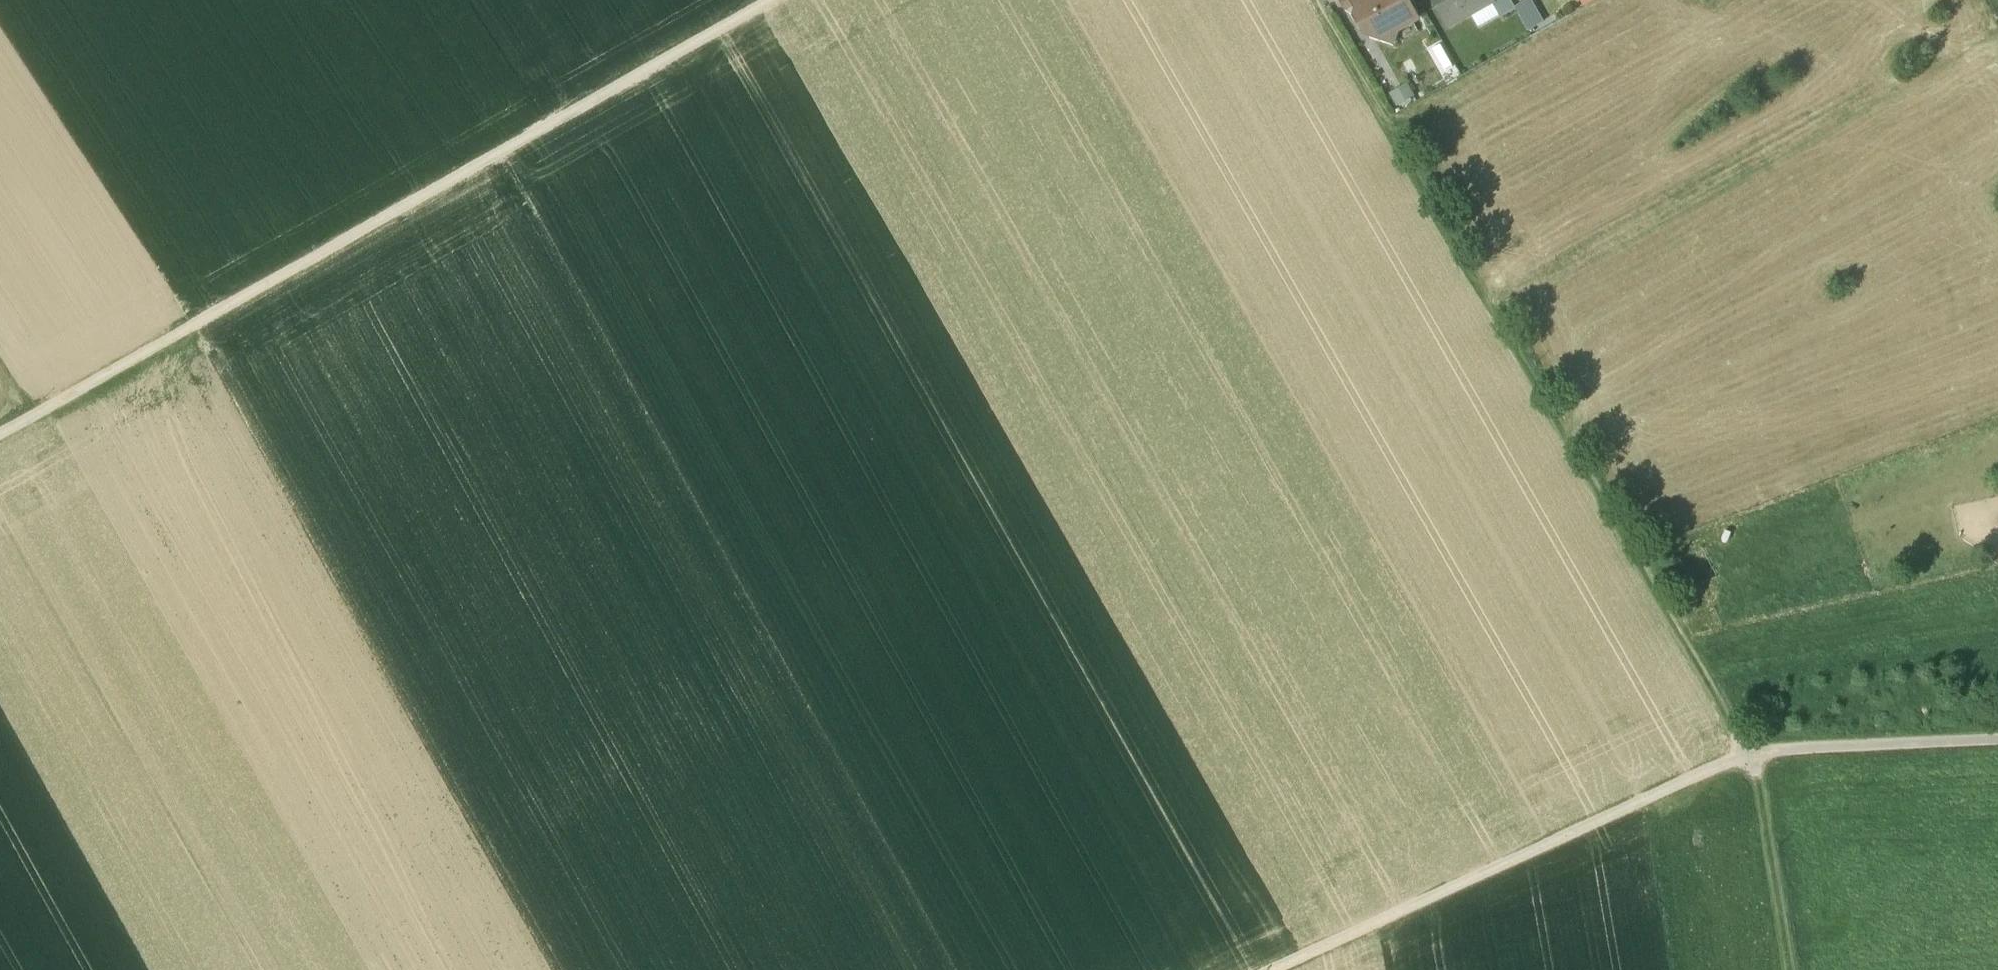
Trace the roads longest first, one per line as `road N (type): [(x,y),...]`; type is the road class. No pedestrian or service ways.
road 1 (track): [(1317,0),(1752,756),(1789,969)]
road 2 (track): [(773,0),(0,433)]
road 3 (track): [(1997,741),(1778,750),(1725,763),(1273,969)]

